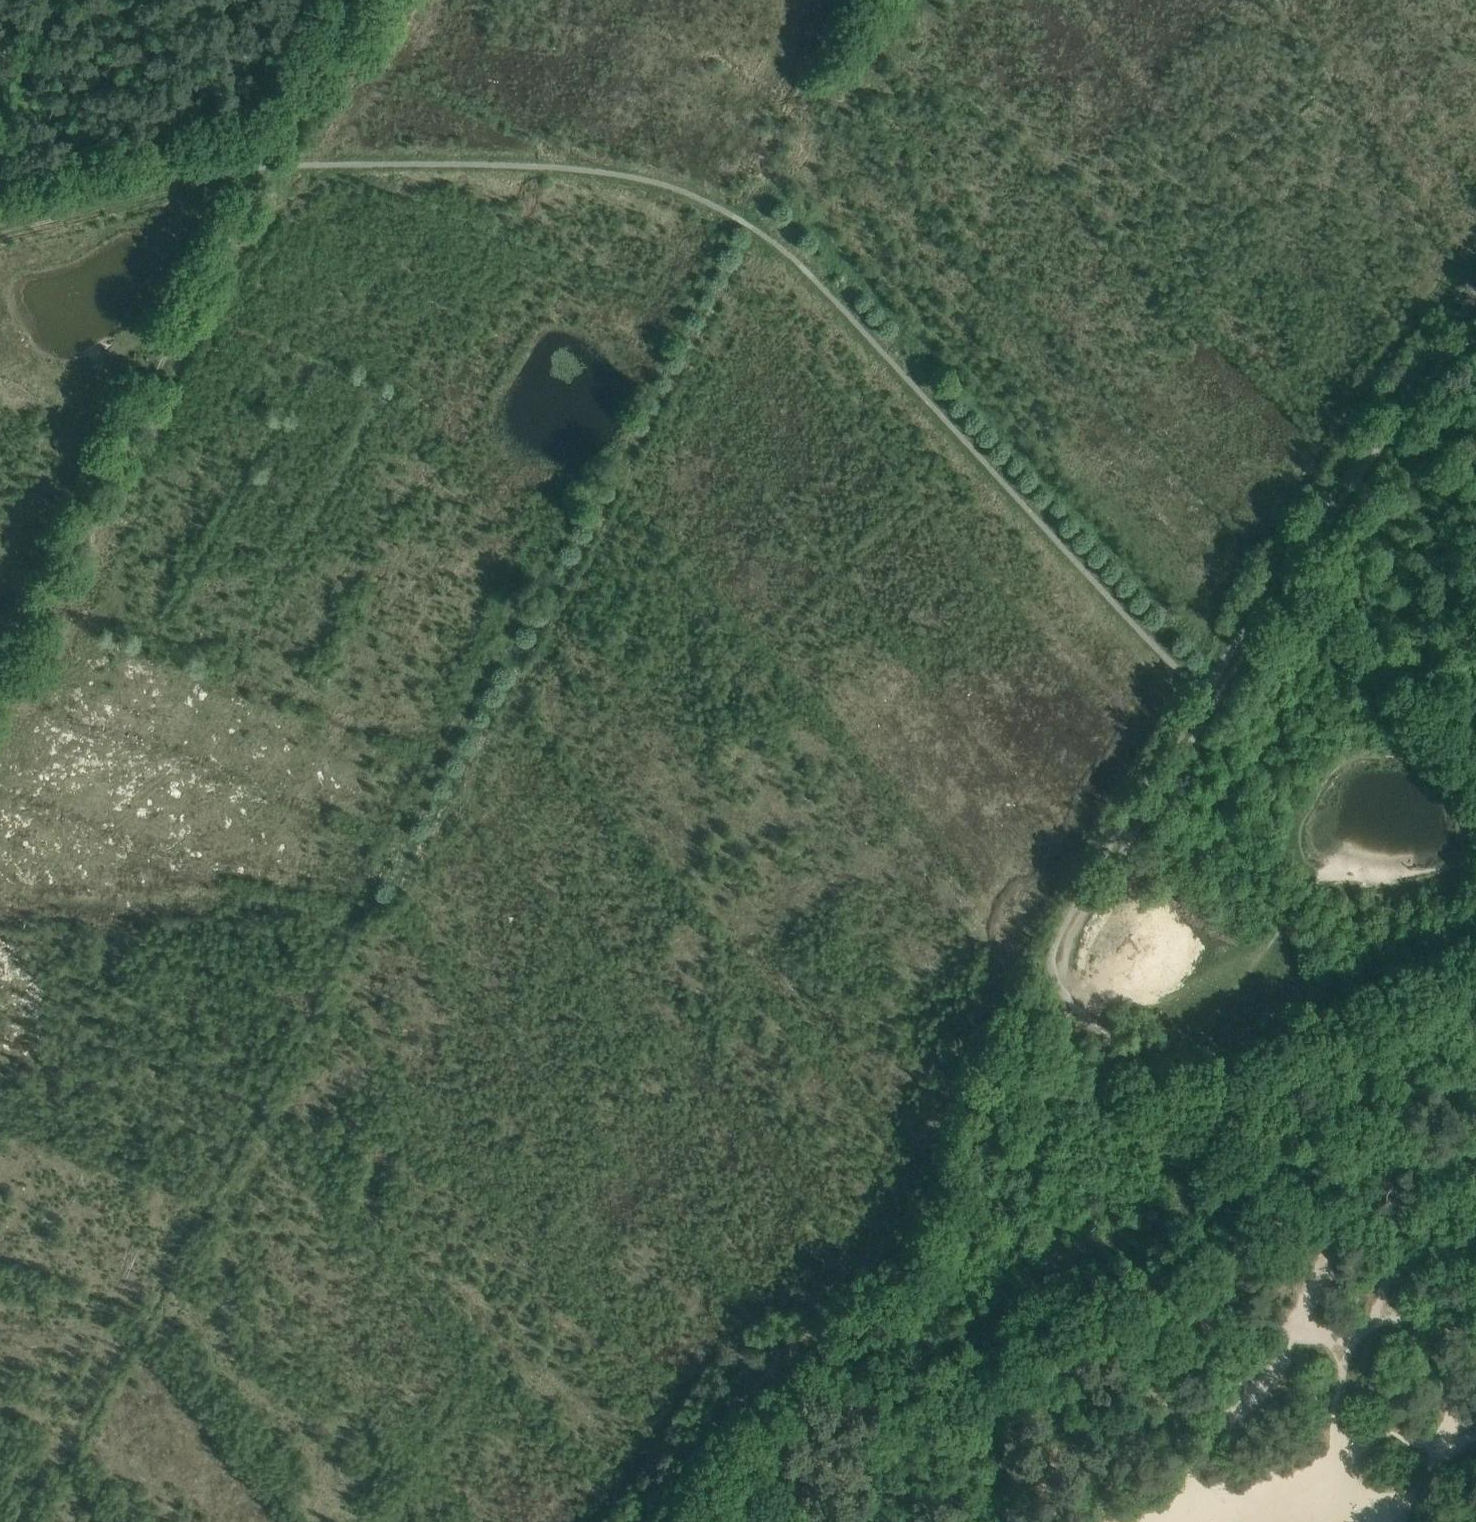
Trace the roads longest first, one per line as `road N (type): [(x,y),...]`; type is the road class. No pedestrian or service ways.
road 1 (track): [(349,0),(0,692)]
road 2 (track): [(1209,690),(1222,697),(1354,488),(1475,321)]
road 3 (track): [(1475,1258),(1320,1160),(1188,1104),(1114,1049),(1085,1015)]
road 4 (track): [(1065,992),(1073,945),(1222,697)]

